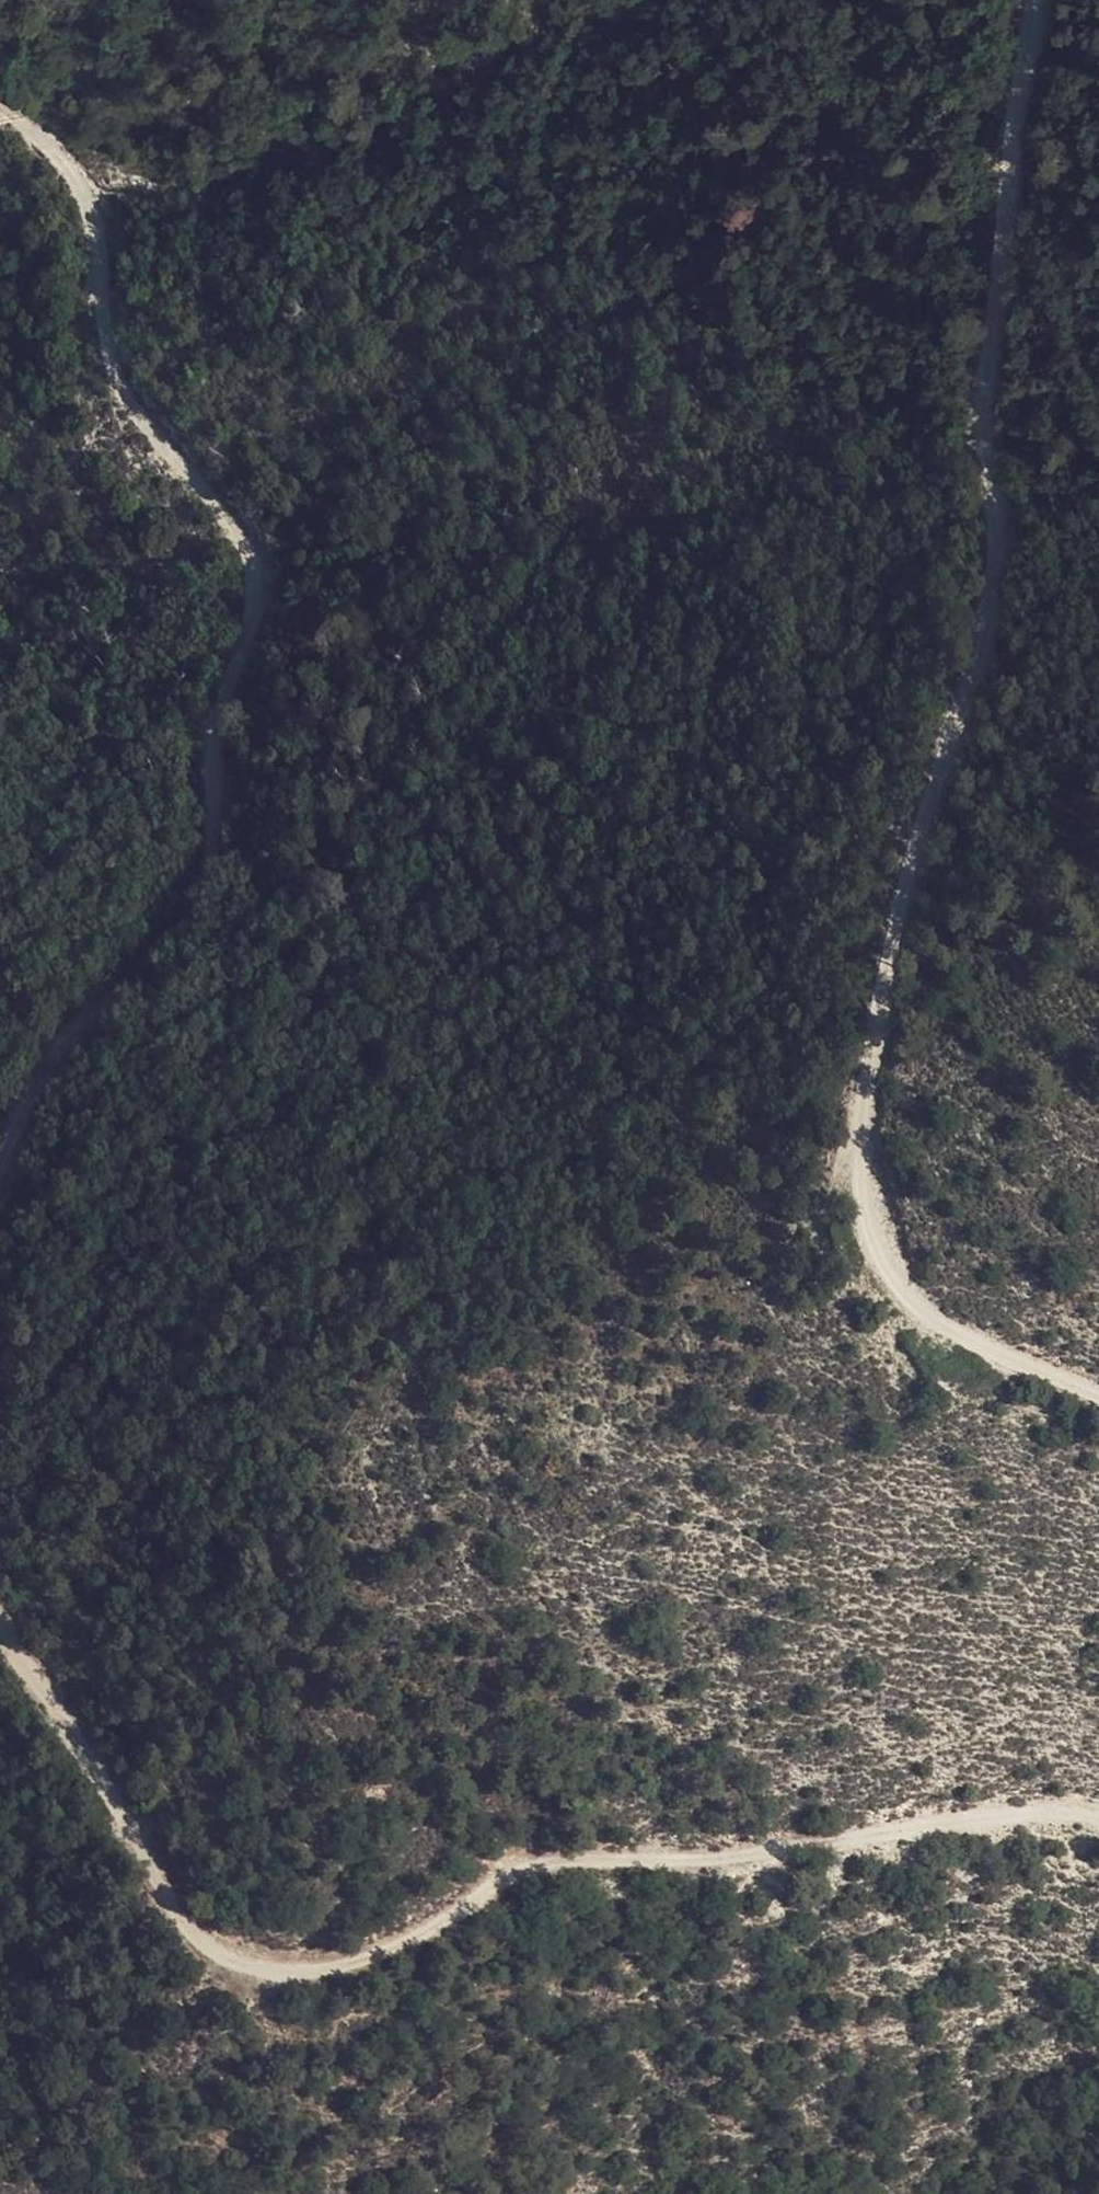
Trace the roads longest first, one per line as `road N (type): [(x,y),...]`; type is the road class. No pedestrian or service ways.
road 1 (track): [(1030,0),(996,393),(1000,593),(871,1057),(854,1168),(876,1247),(932,1317),(1098,1393)]
road 2 (track): [(1098,1824),(1028,1811),(770,1855),(550,1858),(406,1943),(274,1969),(181,1929),(0,1635)]
road 3 (track): [(0,1209),(38,1100),(184,905),(222,722),(266,594),(245,540),(116,387),(99,250),(78,182),(0,108)]

